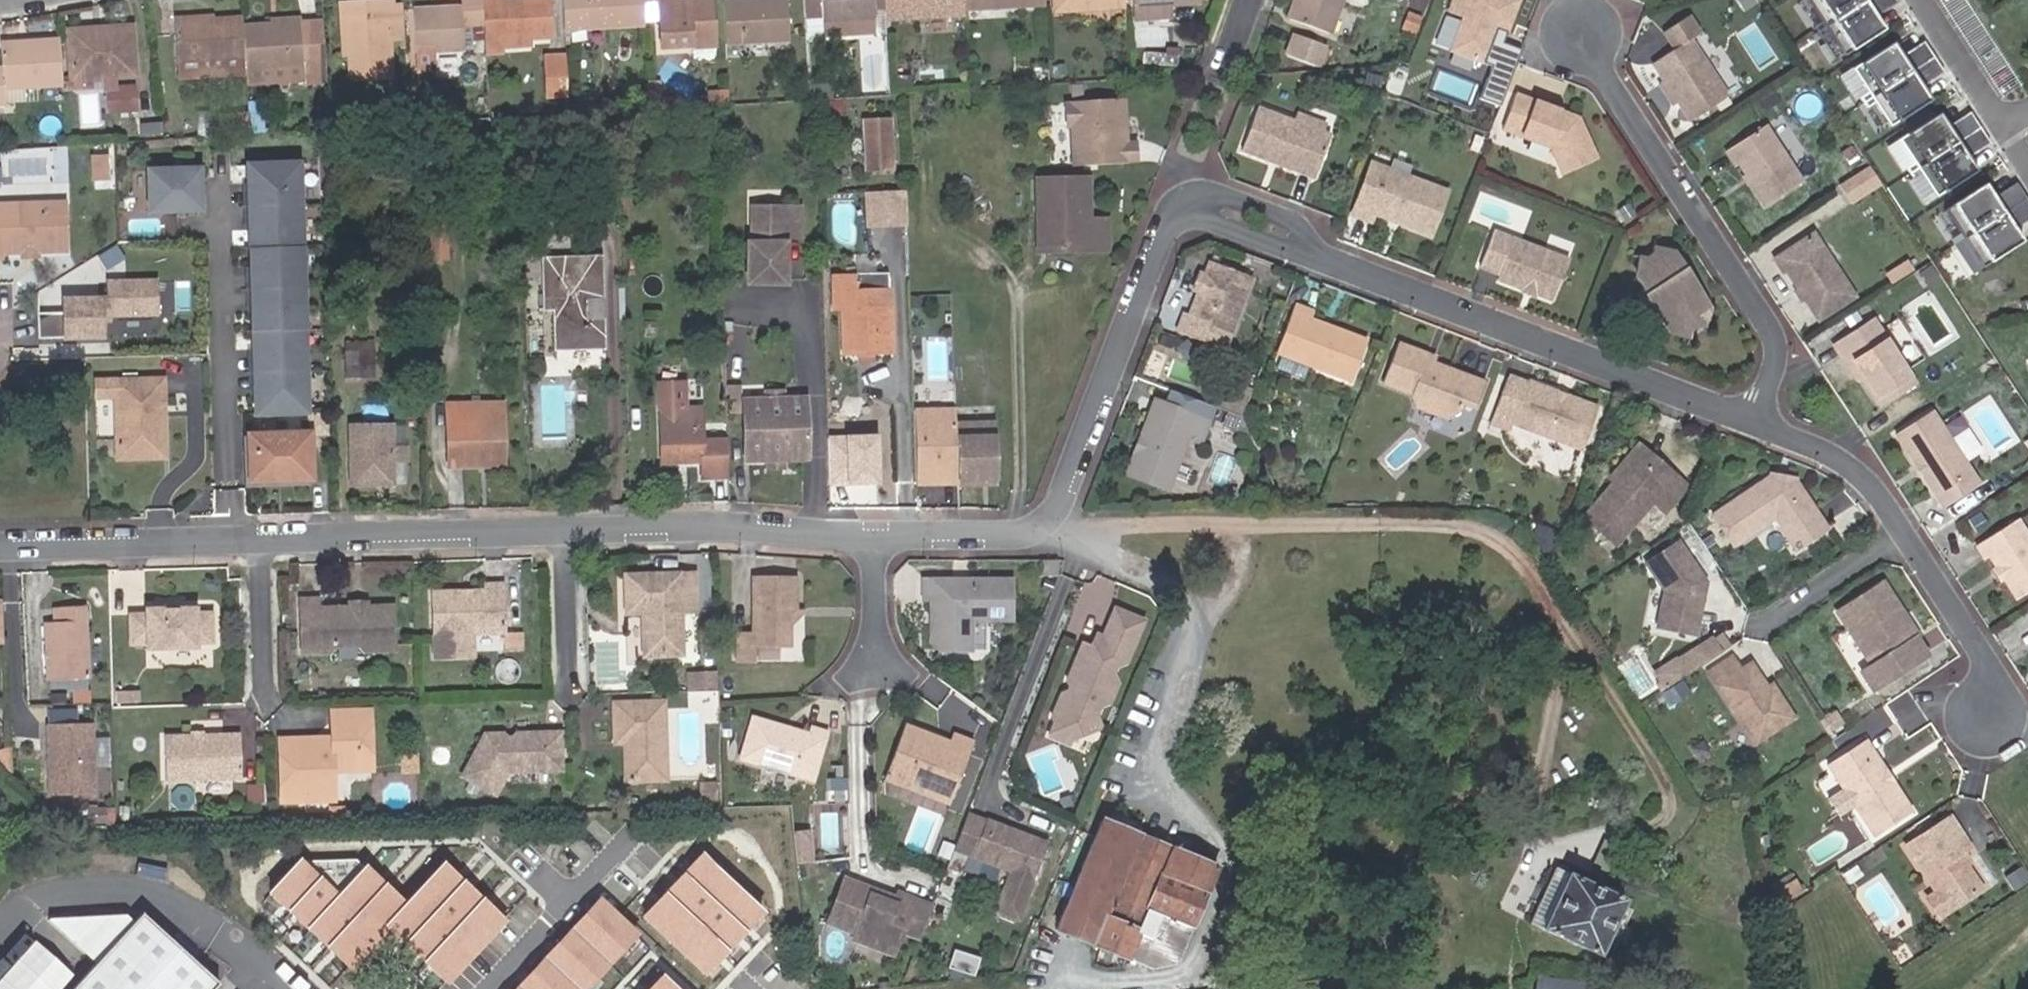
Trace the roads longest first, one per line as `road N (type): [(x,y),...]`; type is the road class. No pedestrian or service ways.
road 1 (residential): [(877,528),(714,524),(0,543)]
road 2 (residential): [(1179,211),(1069,496),(1040,532),(877,528)]
road 3 (residential): [(1761,422),(1314,252)]
road 4 (residential): [(1589,42),(1785,344),(1761,422)]
road 5 (residential): [(1992,714),(1997,665),(1885,493),(1852,464),(1761,422)]
road 6 (residential): [(1314,252),(1284,217),(1213,191),(1193,192),(1179,211)]
road 7 (residential): [(1179,211),(1314,252)]
road 8 (residential): [(885,657),(877,528)]

